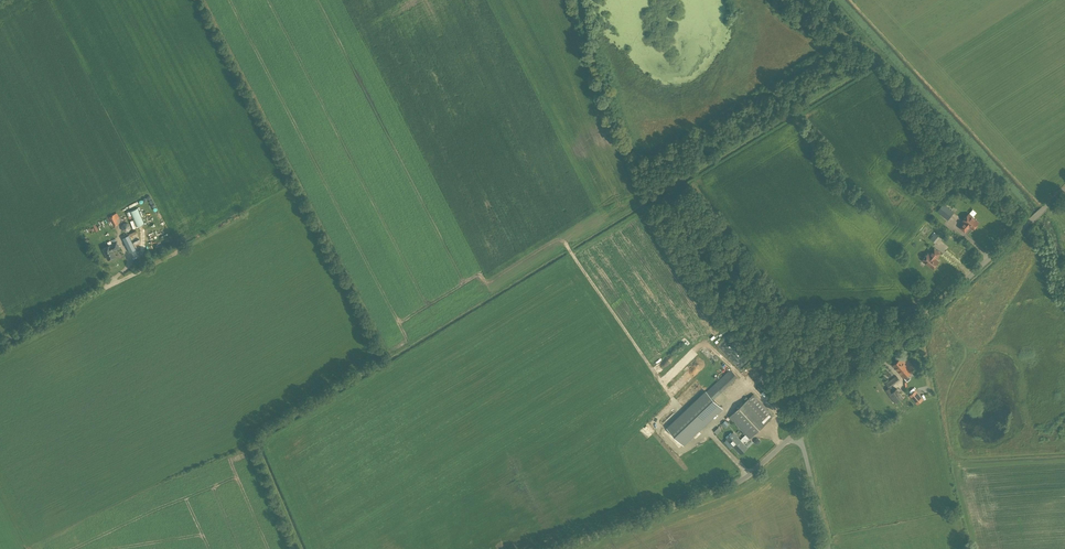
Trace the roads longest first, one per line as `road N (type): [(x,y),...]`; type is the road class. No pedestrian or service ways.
road 1 (unclassified): [(794,434),(1064,189)]
road 2 (unclassified): [(562,548),(729,487),(794,434)]
road 3 (unclassified): [(0,341),(106,285)]
road 4 (unclassified): [(829,548),(794,434)]

